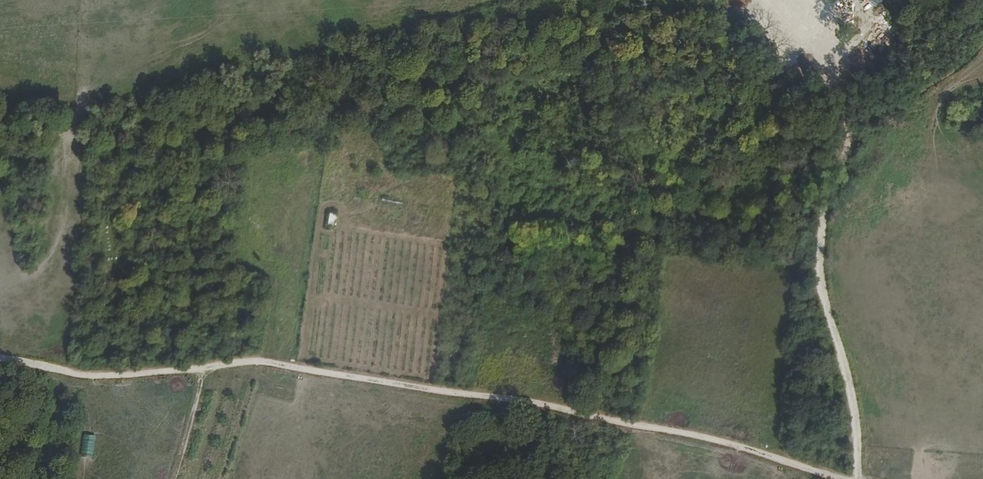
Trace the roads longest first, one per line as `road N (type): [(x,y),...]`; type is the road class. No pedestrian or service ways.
road 1 (track): [(845,478),(712,439),(515,399),(246,362),(95,375),(0,360)]
road 2 (track): [(859,478),(857,410),(819,231),(829,179),(847,141),(884,107),(982,40)]
road 3 (track): [(320,206),(297,369)]

